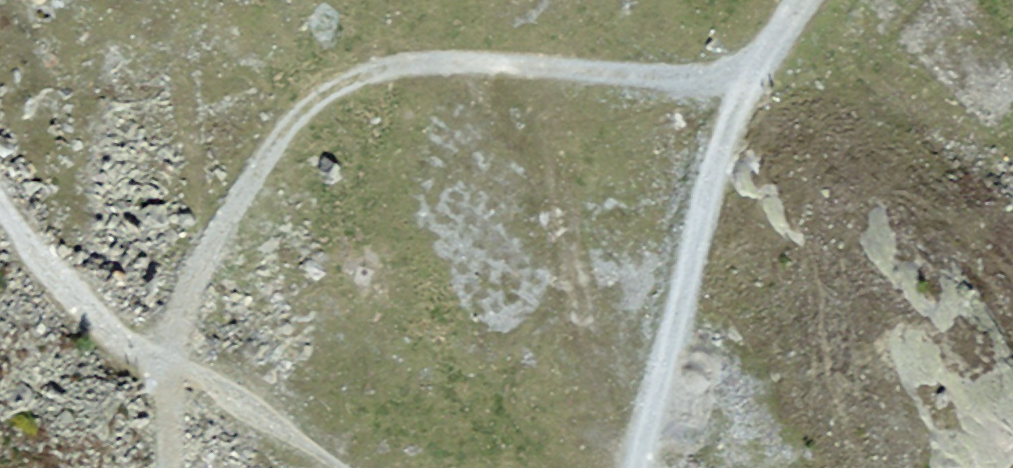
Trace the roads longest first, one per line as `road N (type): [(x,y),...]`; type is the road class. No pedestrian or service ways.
road 1 (track): [(167,378),(207,258),(291,124),(322,98),(387,70),(424,65),(749,83)]
road 2 (track): [(749,83),(642,467)]

